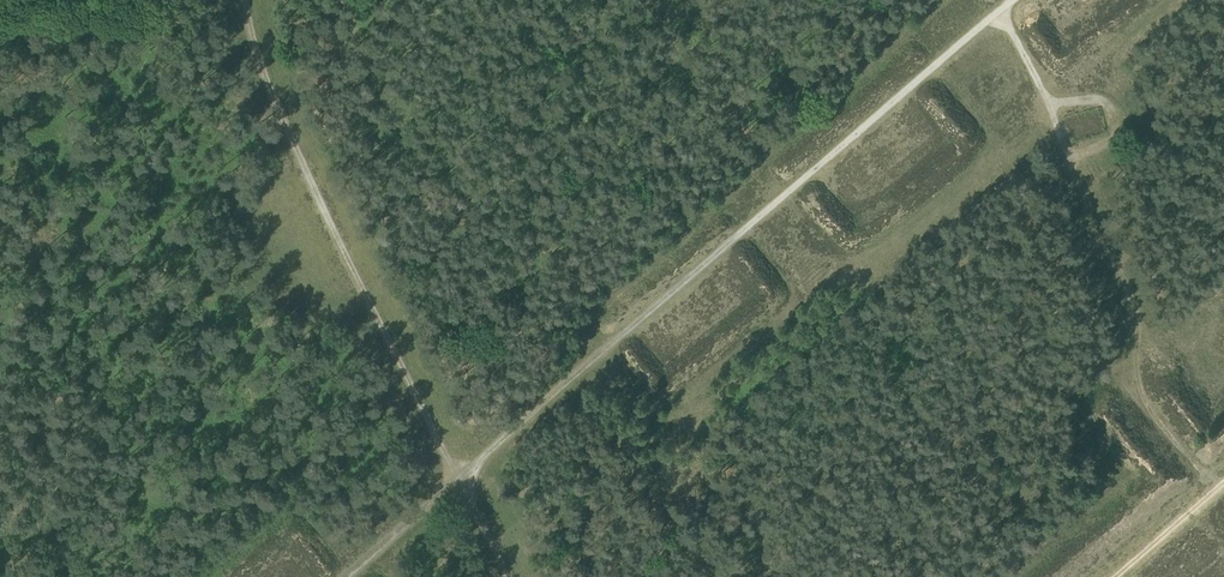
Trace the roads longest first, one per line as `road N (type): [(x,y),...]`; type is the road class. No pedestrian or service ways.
road 1 (track): [(1019,0),(347,576)]
road 2 (track): [(498,576),(258,71),(245,0)]
road 3 (track): [(1004,13),(1138,324),(1144,406),(1216,490)]
road 4 (track): [(1113,576),(1223,483)]

